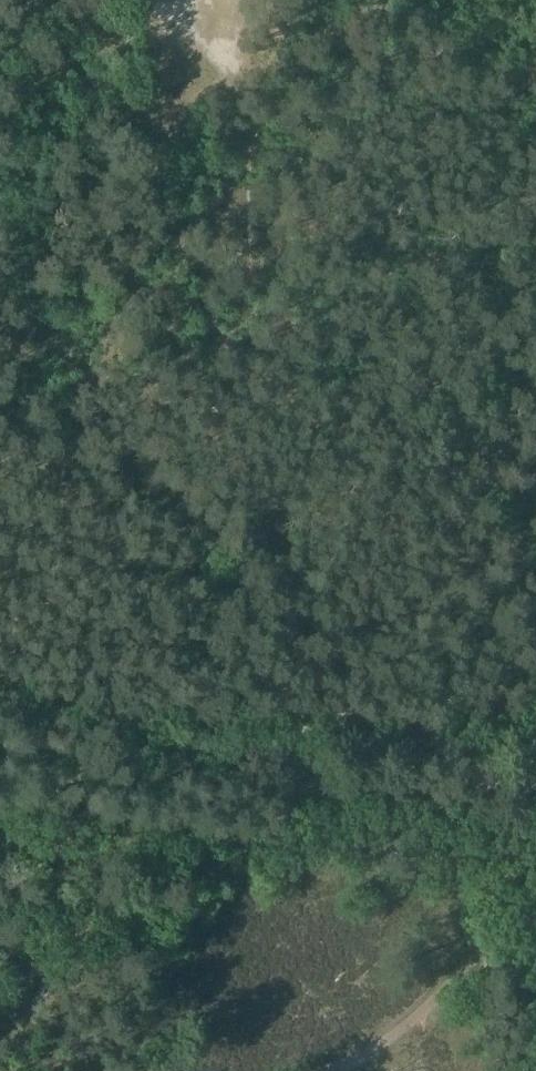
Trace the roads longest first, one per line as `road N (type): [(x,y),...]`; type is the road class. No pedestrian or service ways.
road 1 (unclassified): [(535,782),(179,774),(0,752)]

